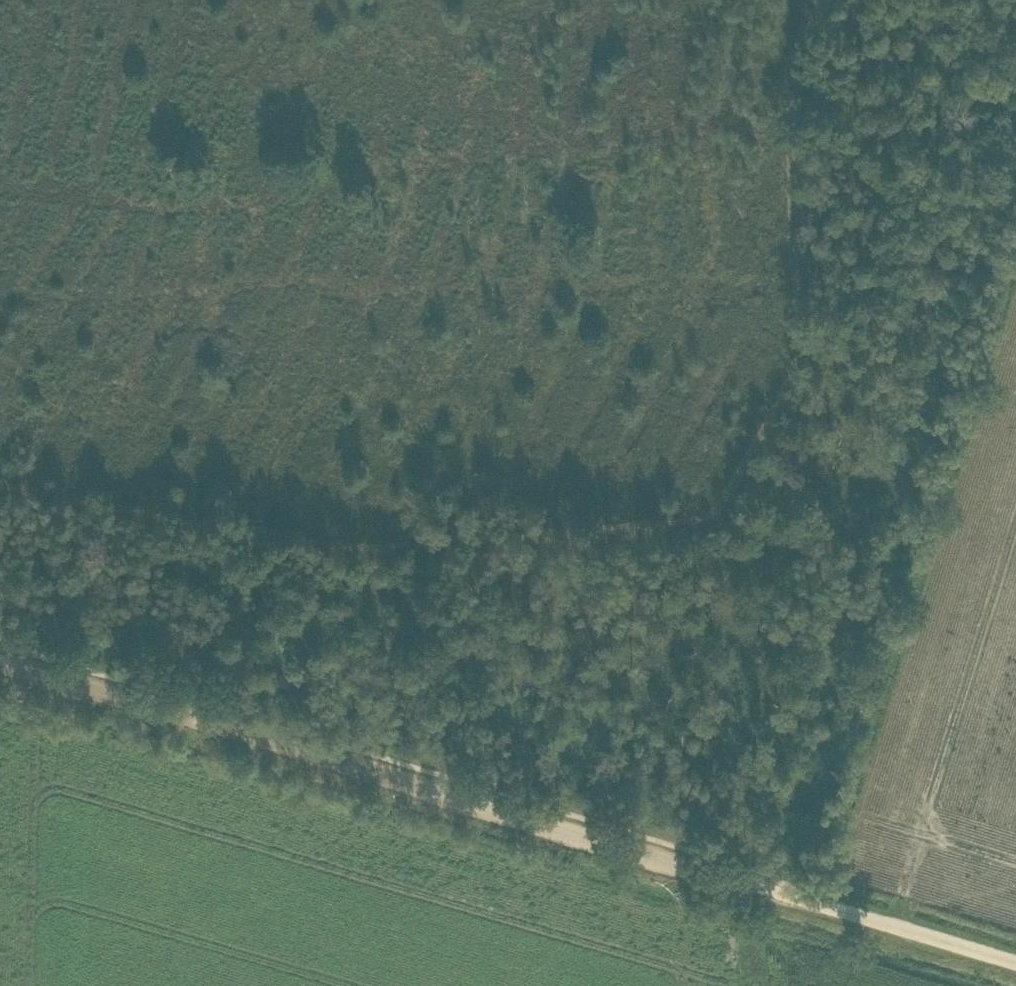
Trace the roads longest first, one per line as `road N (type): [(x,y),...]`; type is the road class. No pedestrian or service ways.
road 1 (track): [(0,666),(789,898)]
road 2 (track): [(789,898),(1015,966)]

